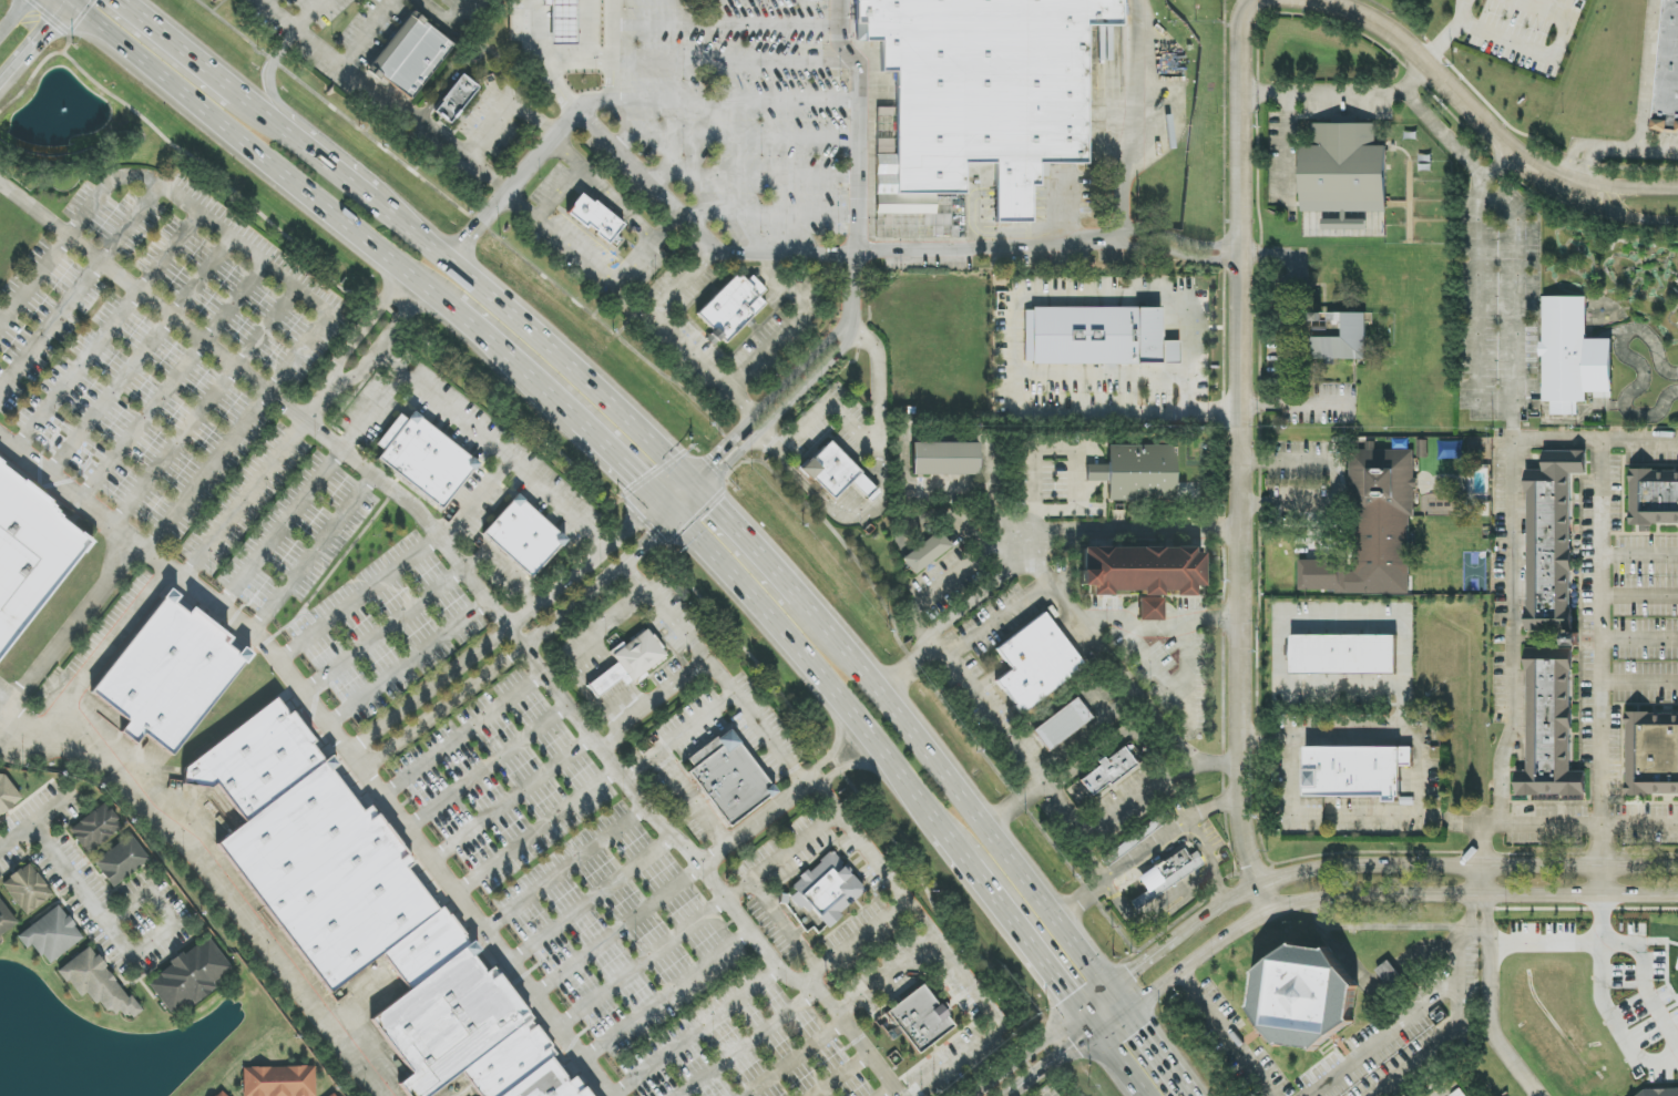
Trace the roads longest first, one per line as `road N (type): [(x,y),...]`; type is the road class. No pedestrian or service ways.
road 1 (residential): [(1268,912),(1239,816),(1244,0),(1322,4),(1380,25),(1556,186),(1619,204),(1677,204)]
road 2 (residential): [(1677,865),(1298,872),(1197,922),(1080,1012)]
road 3 (residential): [(1096,1034),(1222,940),(1268,912),(1310,900),(1677,894)]
road 4 (primary): [(1108,991),(797,597)]
road 5 (primary): [(71,4),(446,306)]
road 6 (primary): [(689,483),(560,357),(375,205)]
road 7 (primary): [(676,516),(941,830)]
road 8 (primary): [(941,830),(1080,1012)]
road 9 (primary): [(533,381),(663,504)]
road 10 (primary): [(797,597),(689,483)]
road 11 (primary): [(298,144),(188,57)]

